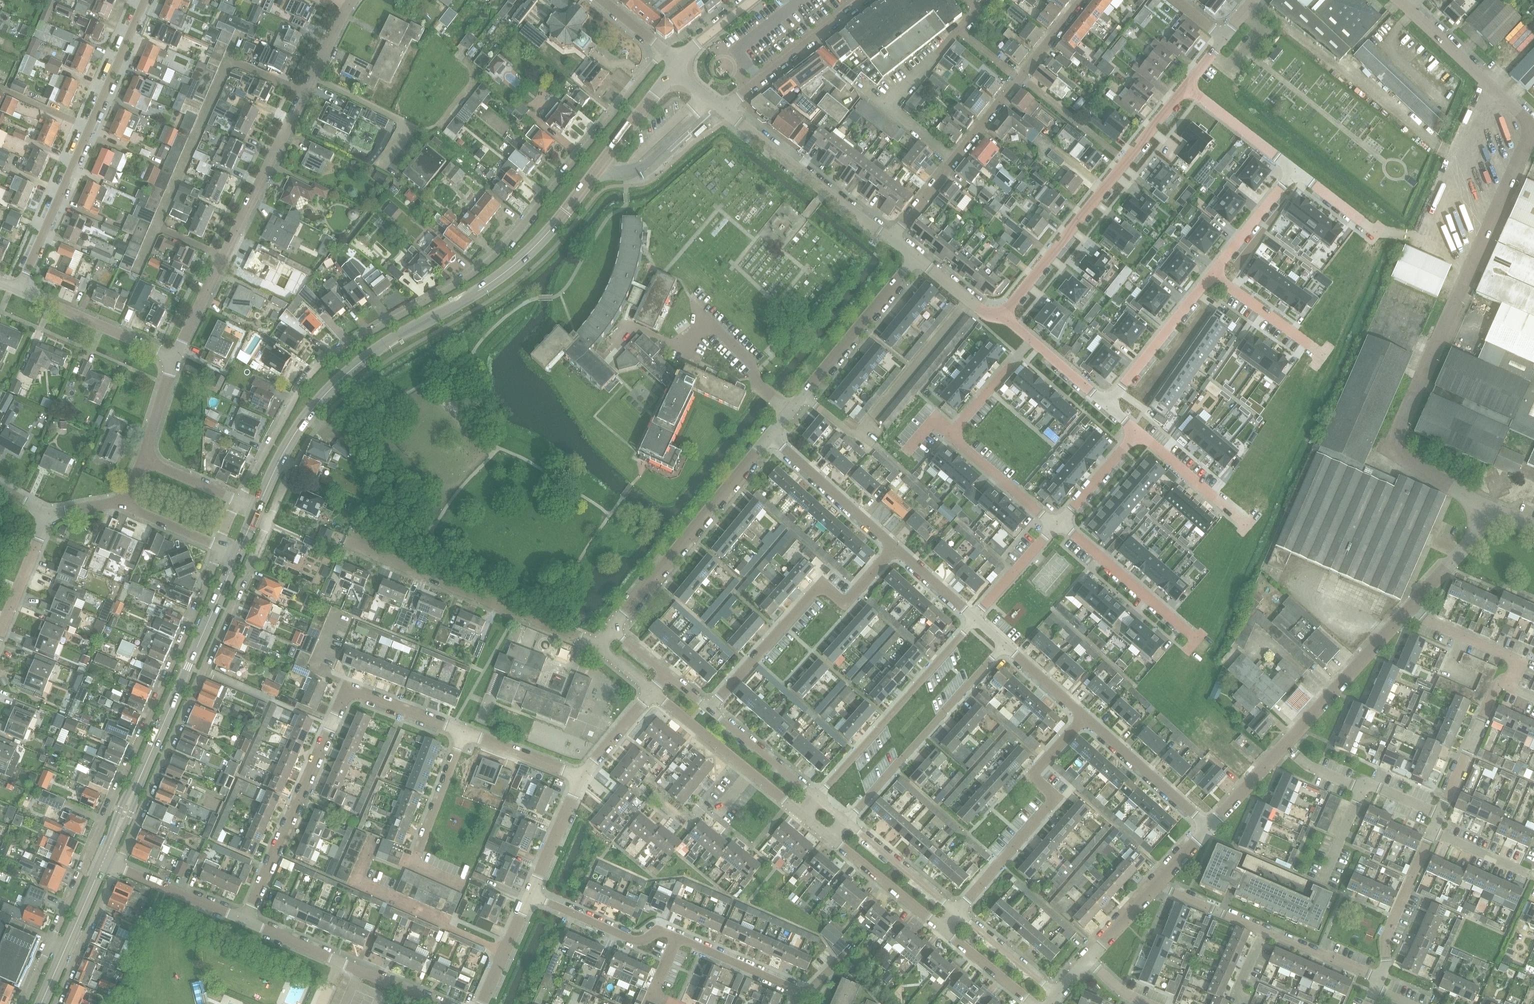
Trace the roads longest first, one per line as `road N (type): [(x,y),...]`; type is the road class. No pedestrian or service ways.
road 1 (residential): [(664,51),(491,260),(319,366),(239,501)]
road 2 (tertiary): [(280,461),(314,408),(357,365),(536,246),(676,64)]
road 3 (unclassified): [(1533,127),(1394,440),(1407,465),(1488,507)]
road 4 (residential): [(219,548),(50,945)]
road 5 (residential): [(175,357),(347,7)]
road 6 (residential): [(118,867),(272,517)]
road 7 (residential): [(464,732),(348,690),(246,920)]
road 8 (tertiary): [(104,861),(238,558)]
road 9 (residential): [(145,0),(21,290)]
road 10 (residential): [(800,992),(662,931),(635,940),(529,894)]
road 11 (residential): [(1002,314),(1186,86)]
road 12 (residential): [(600,645),(347,541)]
road 13 (residential): [(895,548),(845,604),(824,585),(710,709)]
road 14 (residential): [(1055,527),(951,436),(1031,341)]
road 15 (residential): [(956,913),(1054,798),(1031,776),(1084,718)]
road 16 (residential): [(611,630),(769,436)]
road 17 (residential): [(1380,978),(1157,885)]
road 18 (residential): [(975,619),(817,800)]
road 19 (residential): [(848,821),(1003,645)]
road 20 (residential): [(769,436),(916,258)]
road 21 (residential): [(892,239),(723,109)]
road 22 (residential): [(953,160),(1084,0)]
road 23 (unclassified): [(435,1003),(246,920)]
road 24 (residential): [(466,887),(412,863),(464,732)]
road 25 (unclassified): [(1285,743),(1413,608)]
road 26 (residential): [(723,109),(871,0)]
road 27 (unclassified): [(1402,0),(1533,125)]
road 28 (residential): [(1196,640),(1060,522)]
road 29 (residential): [(895,548),(769,436)]
road 30 (residential): [(175,357),(21,290)]
road 31 (residential): [(1108,405),(1212,274)]
road 32 (residential): [(1206,829),(1084,718)]
road 33 (residential): [(1438,815),(1496,684),(1509,689)]
road 34 (residential): [(1431,832),(1384,937),(1380,978)]
road 35 (residential): [(58,1003),(118,867)]
road 36 (residential): [(1509,689),(1517,658),(1413,608)]
road 37 (residential): [(890,109),(976,11),(968,0)]
road 38 (residential): [(1248,525),(1138,434)]
road 39 (residential): [(956,913),(848,821)]
road 40 (residential): [(832,839),(942,928)]
road 41 (residential): [(817,800),(710,709)]
road 42 (unclassified): [(246,920),(118,867)]
road 43 (residential): [(1295,171),(1186,86)]
road 44 (residential): [(1321,355),(1212,274)]
road 45 (residential): [(1212,274),(1295,171)]
road 46 (residential): [(1058,995),(956,913)]
road 47 (residential): [(652,692),(750,773)]
road 48 (residential): [(529,894),(581,778)]
road 49 (unclassified): [(1413,608),(1488,507)]
road 50 (residential): [(581,778),(464,732)]
road 51 (residential): [(975,619),(1055,527)]
road 52 (residential): [(0,630),(47,518)]

